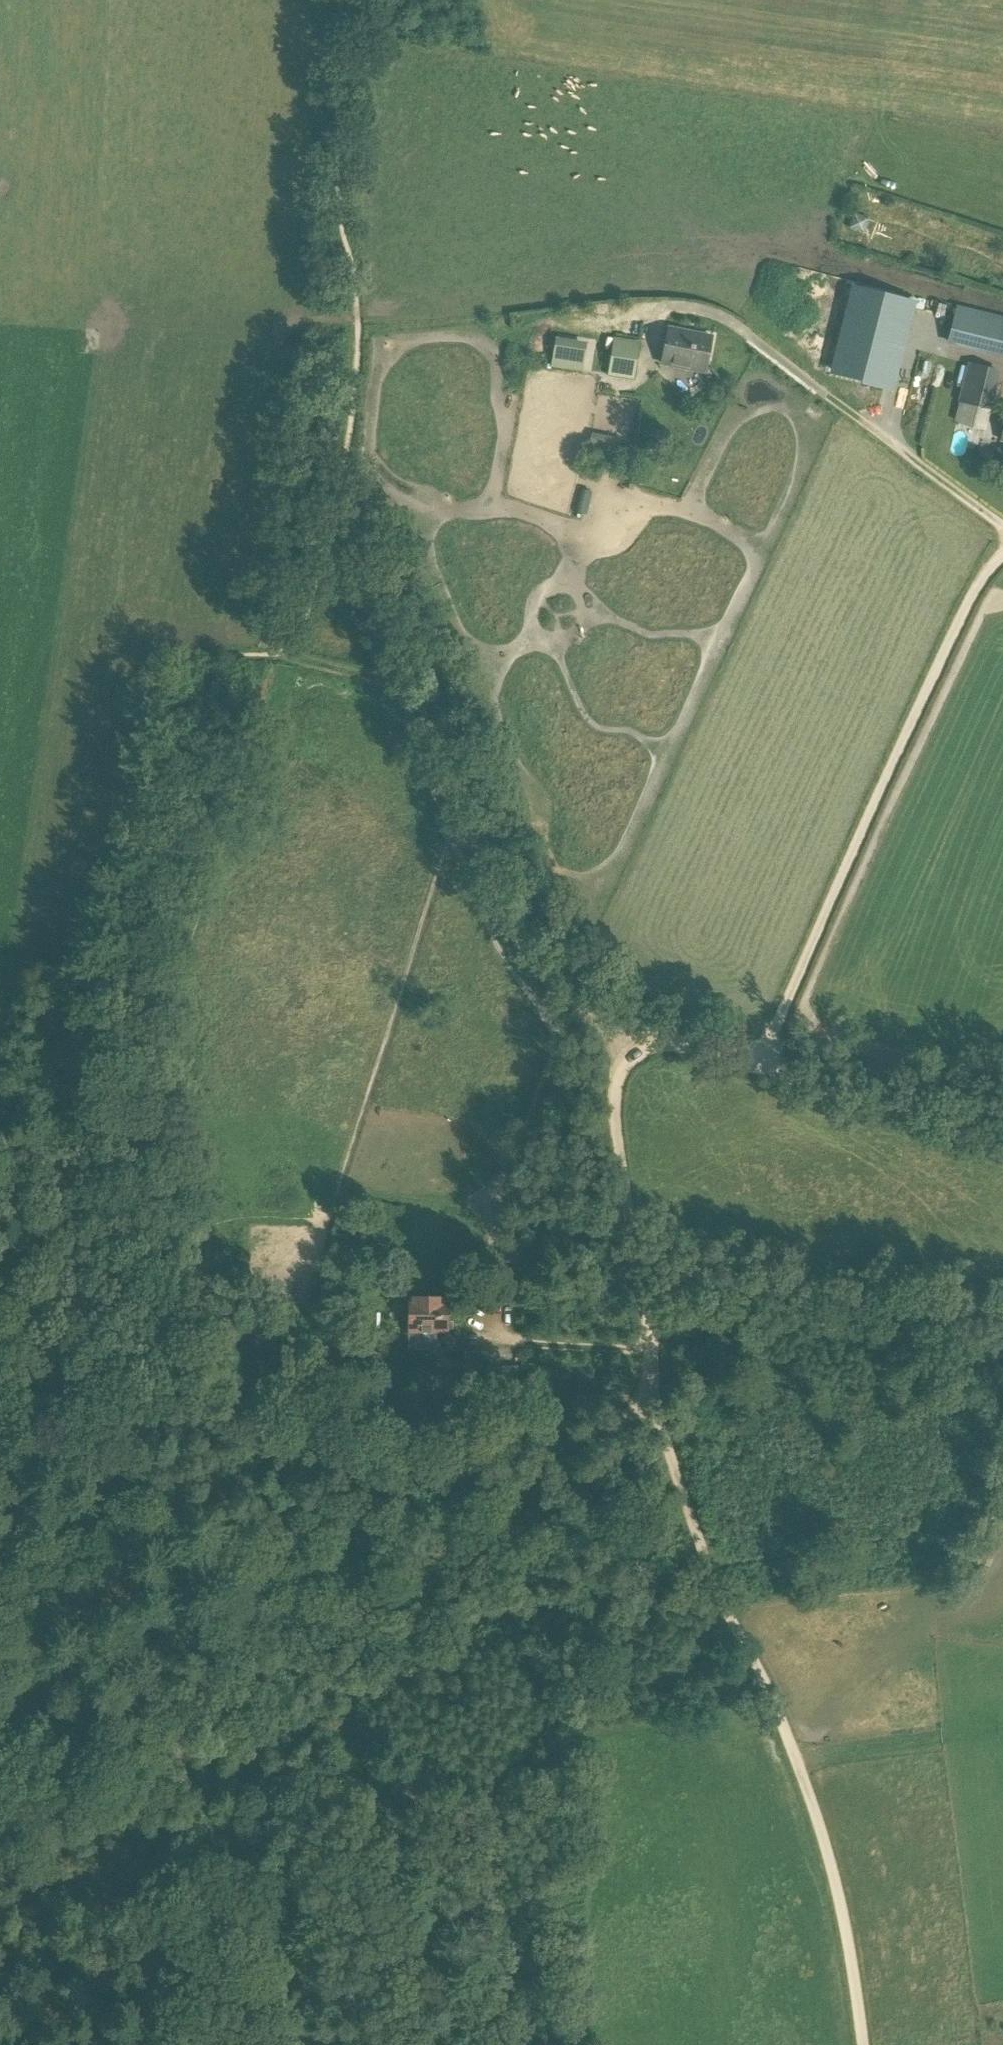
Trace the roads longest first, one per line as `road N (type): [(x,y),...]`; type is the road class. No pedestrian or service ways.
road 1 (track): [(633,1057),(620,1087),(619,1121),(654,1379),(685,1510),(713,1584),(817,1815),(851,1939),(866,2044)]
road 2 (track): [(654,1379),(545,1513),(437,1551),(239,1513),(0,1441)]
road 3 (track): [(633,1057),(567,996),(516,928),(338,512)]
road 4 (track): [(753,1067),(974,584),(1002,560)]
road 5 (track): [(0,1672),(239,1513)]
road 6 (track): [(1002,1133),(939,1124),(753,1067)]
road 7 (track): [(418,698),(383,677),(287,647)]
road 8 (track): [(753,1067),(657,1040),(633,1057)]

